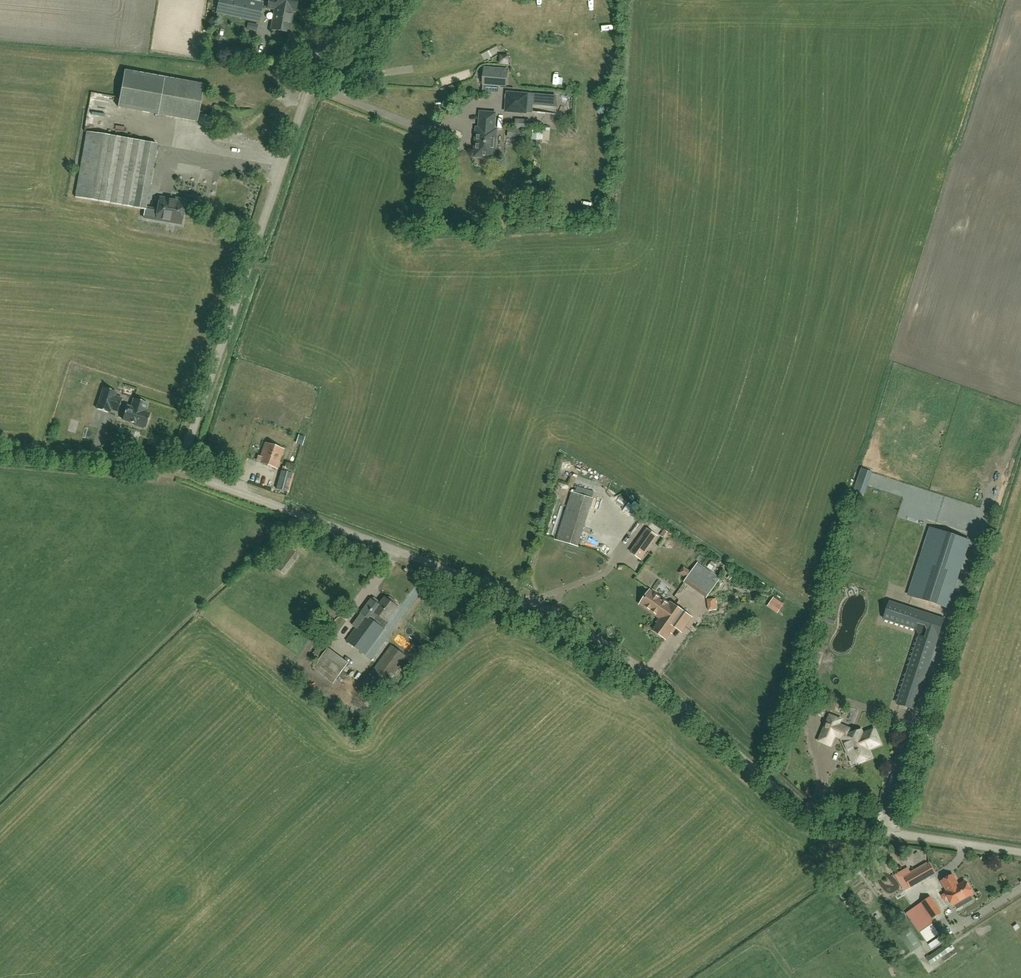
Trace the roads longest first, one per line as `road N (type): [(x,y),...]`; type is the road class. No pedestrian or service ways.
road 1 (unclassified): [(1020,853),(812,817),(653,678),(567,620),(183,469),(339,0)]
road 2 (track): [(183,469),(0,452)]

